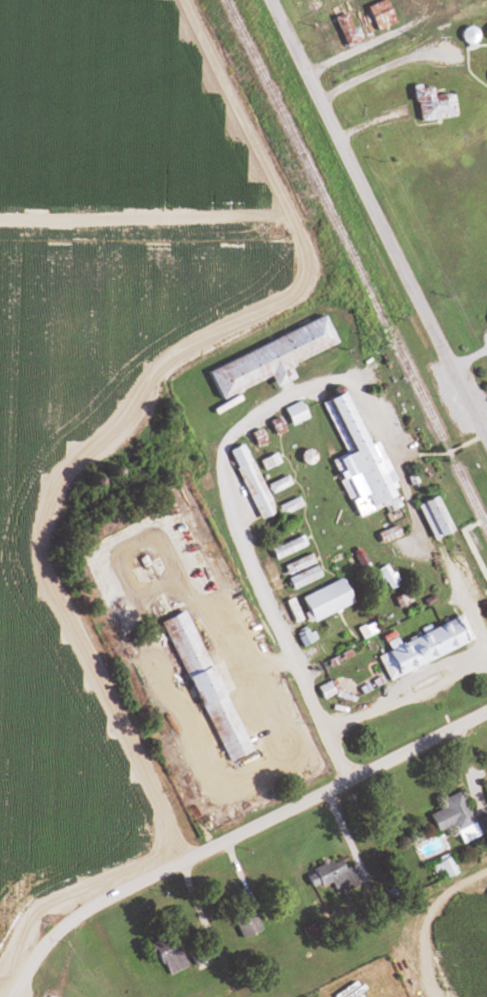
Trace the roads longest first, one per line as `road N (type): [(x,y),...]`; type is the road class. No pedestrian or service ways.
road 1 (residential): [(8,996),(43,943),(89,907),(486,708)]
road 2 (track): [(195,857),(46,538),(63,478),(129,428),(153,374)]
road 3 (track): [(153,374),(167,356),(293,304),(307,290),(309,246),(294,219),(0,218)]
road 4 (residential): [(486,449),(265,0)]
road 5 (track): [(294,219),(185,0)]
road 6 (track): [(436,996),(342,782)]
road 7 (track): [(317,723),(486,642)]
road 8 (track): [(405,939),(272,996)]

